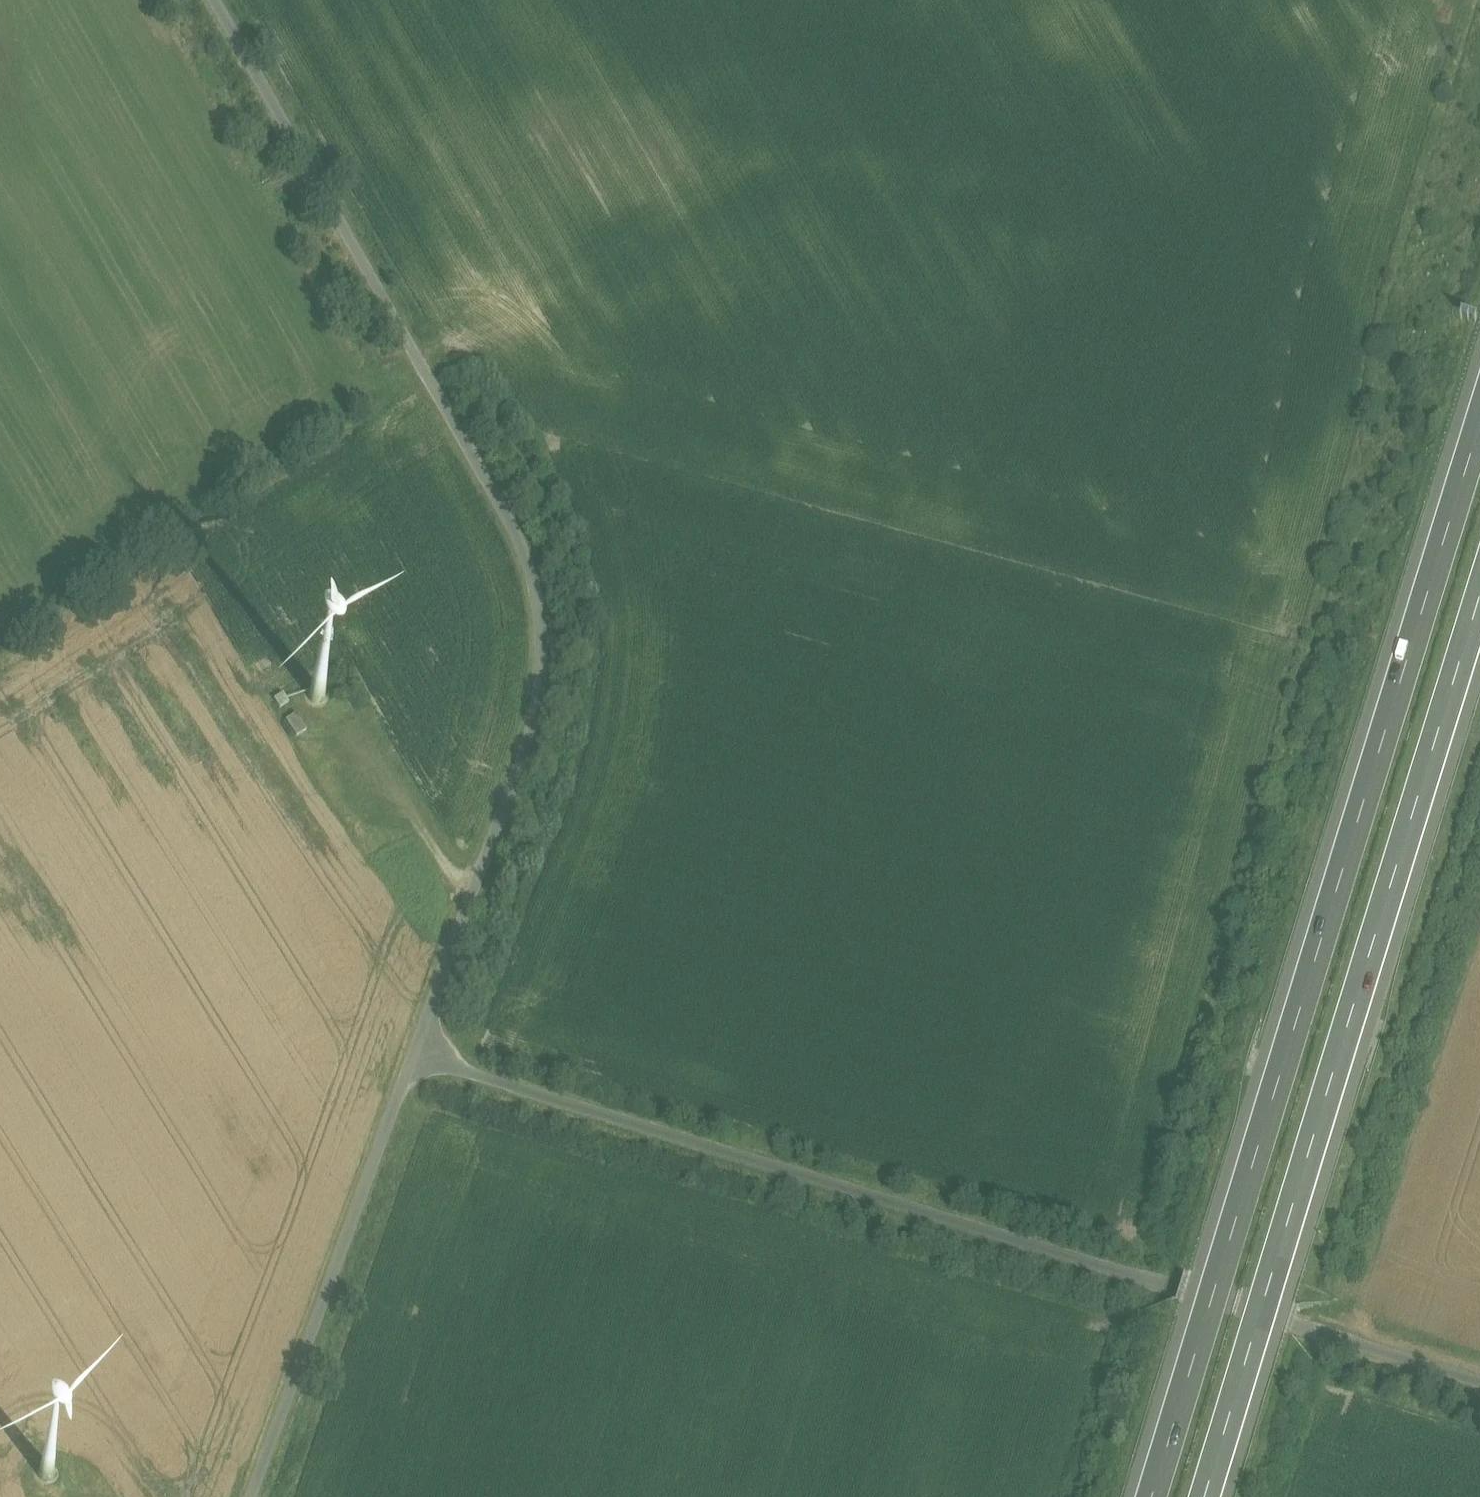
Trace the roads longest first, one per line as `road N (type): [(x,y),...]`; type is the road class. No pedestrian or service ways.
road 1 (unclassified): [(222,0),(543,590),(539,685),(422,1057)]
road 2 (unclassified): [(422,1057),(1479,1377)]
road 3 (motorway): [(1479,442),(1155,1496)]
road 4 (motorway): [(1209,1496),(1479,618)]
road 5 (unclassified): [(422,1057),(246,1496)]

